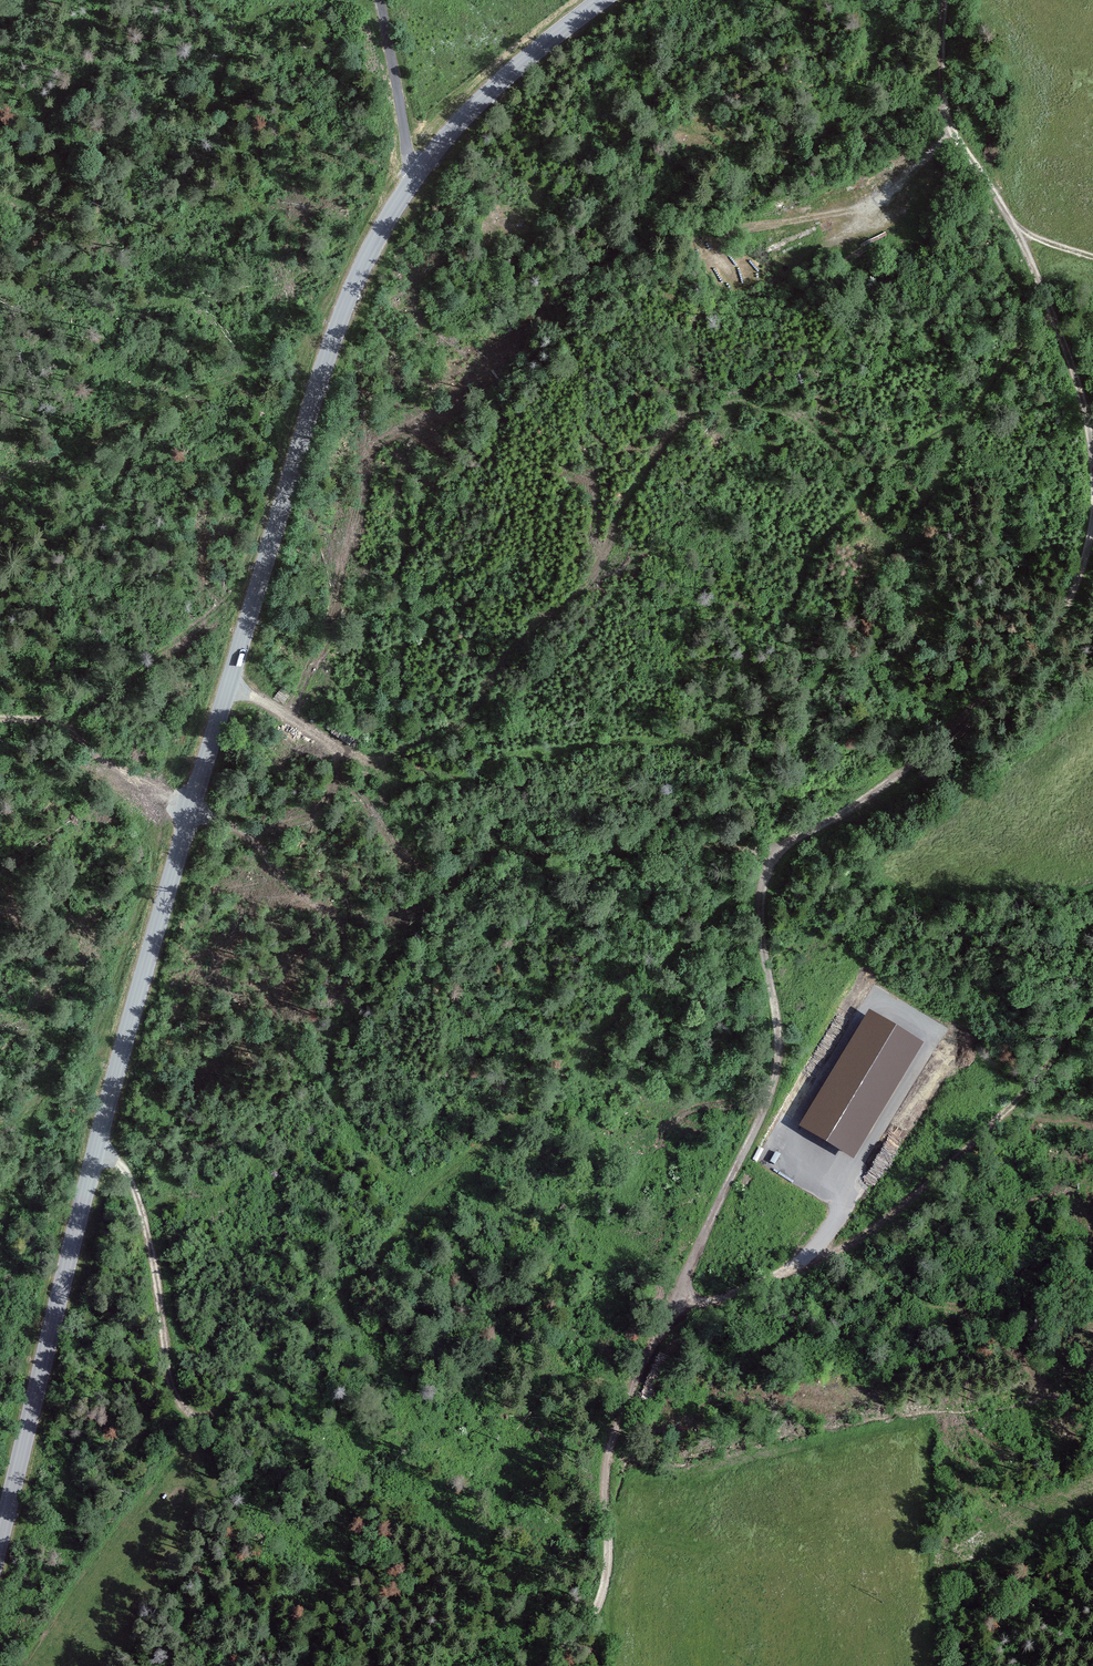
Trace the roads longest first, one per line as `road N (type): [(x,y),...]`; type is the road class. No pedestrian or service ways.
road 1 (tertiary): [(0,1531),(132,1014),(325,364),(365,263),(413,180)]
road 2 (track): [(672,1311),(778,1080),(783,1032),(761,931),(776,852),(891,780),(1030,668),(1073,610),(1092,521)]
road 3 (track): [(543,1665),(595,1615),(604,1593),(605,1455),(672,1311),(742,1298),(856,1248),(1019,1106),(1092,1009)]
road 4 (track): [(1092,456),(1074,374),(1021,232),(947,119),(944,0)]
road 5 (track): [(100,1141),(127,1173),(192,1422),(214,1433),(280,1351)]
road 6 (tertiary): [(413,180),(478,103),(600,0)]
road 7 (track): [(0,718),(55,724),(190,817)]
road 8 (track): [(947,119),(930,147),(888,187),(849,212),(799,223)]
road 9 (unclassified): [(378,0),(413,180)]

